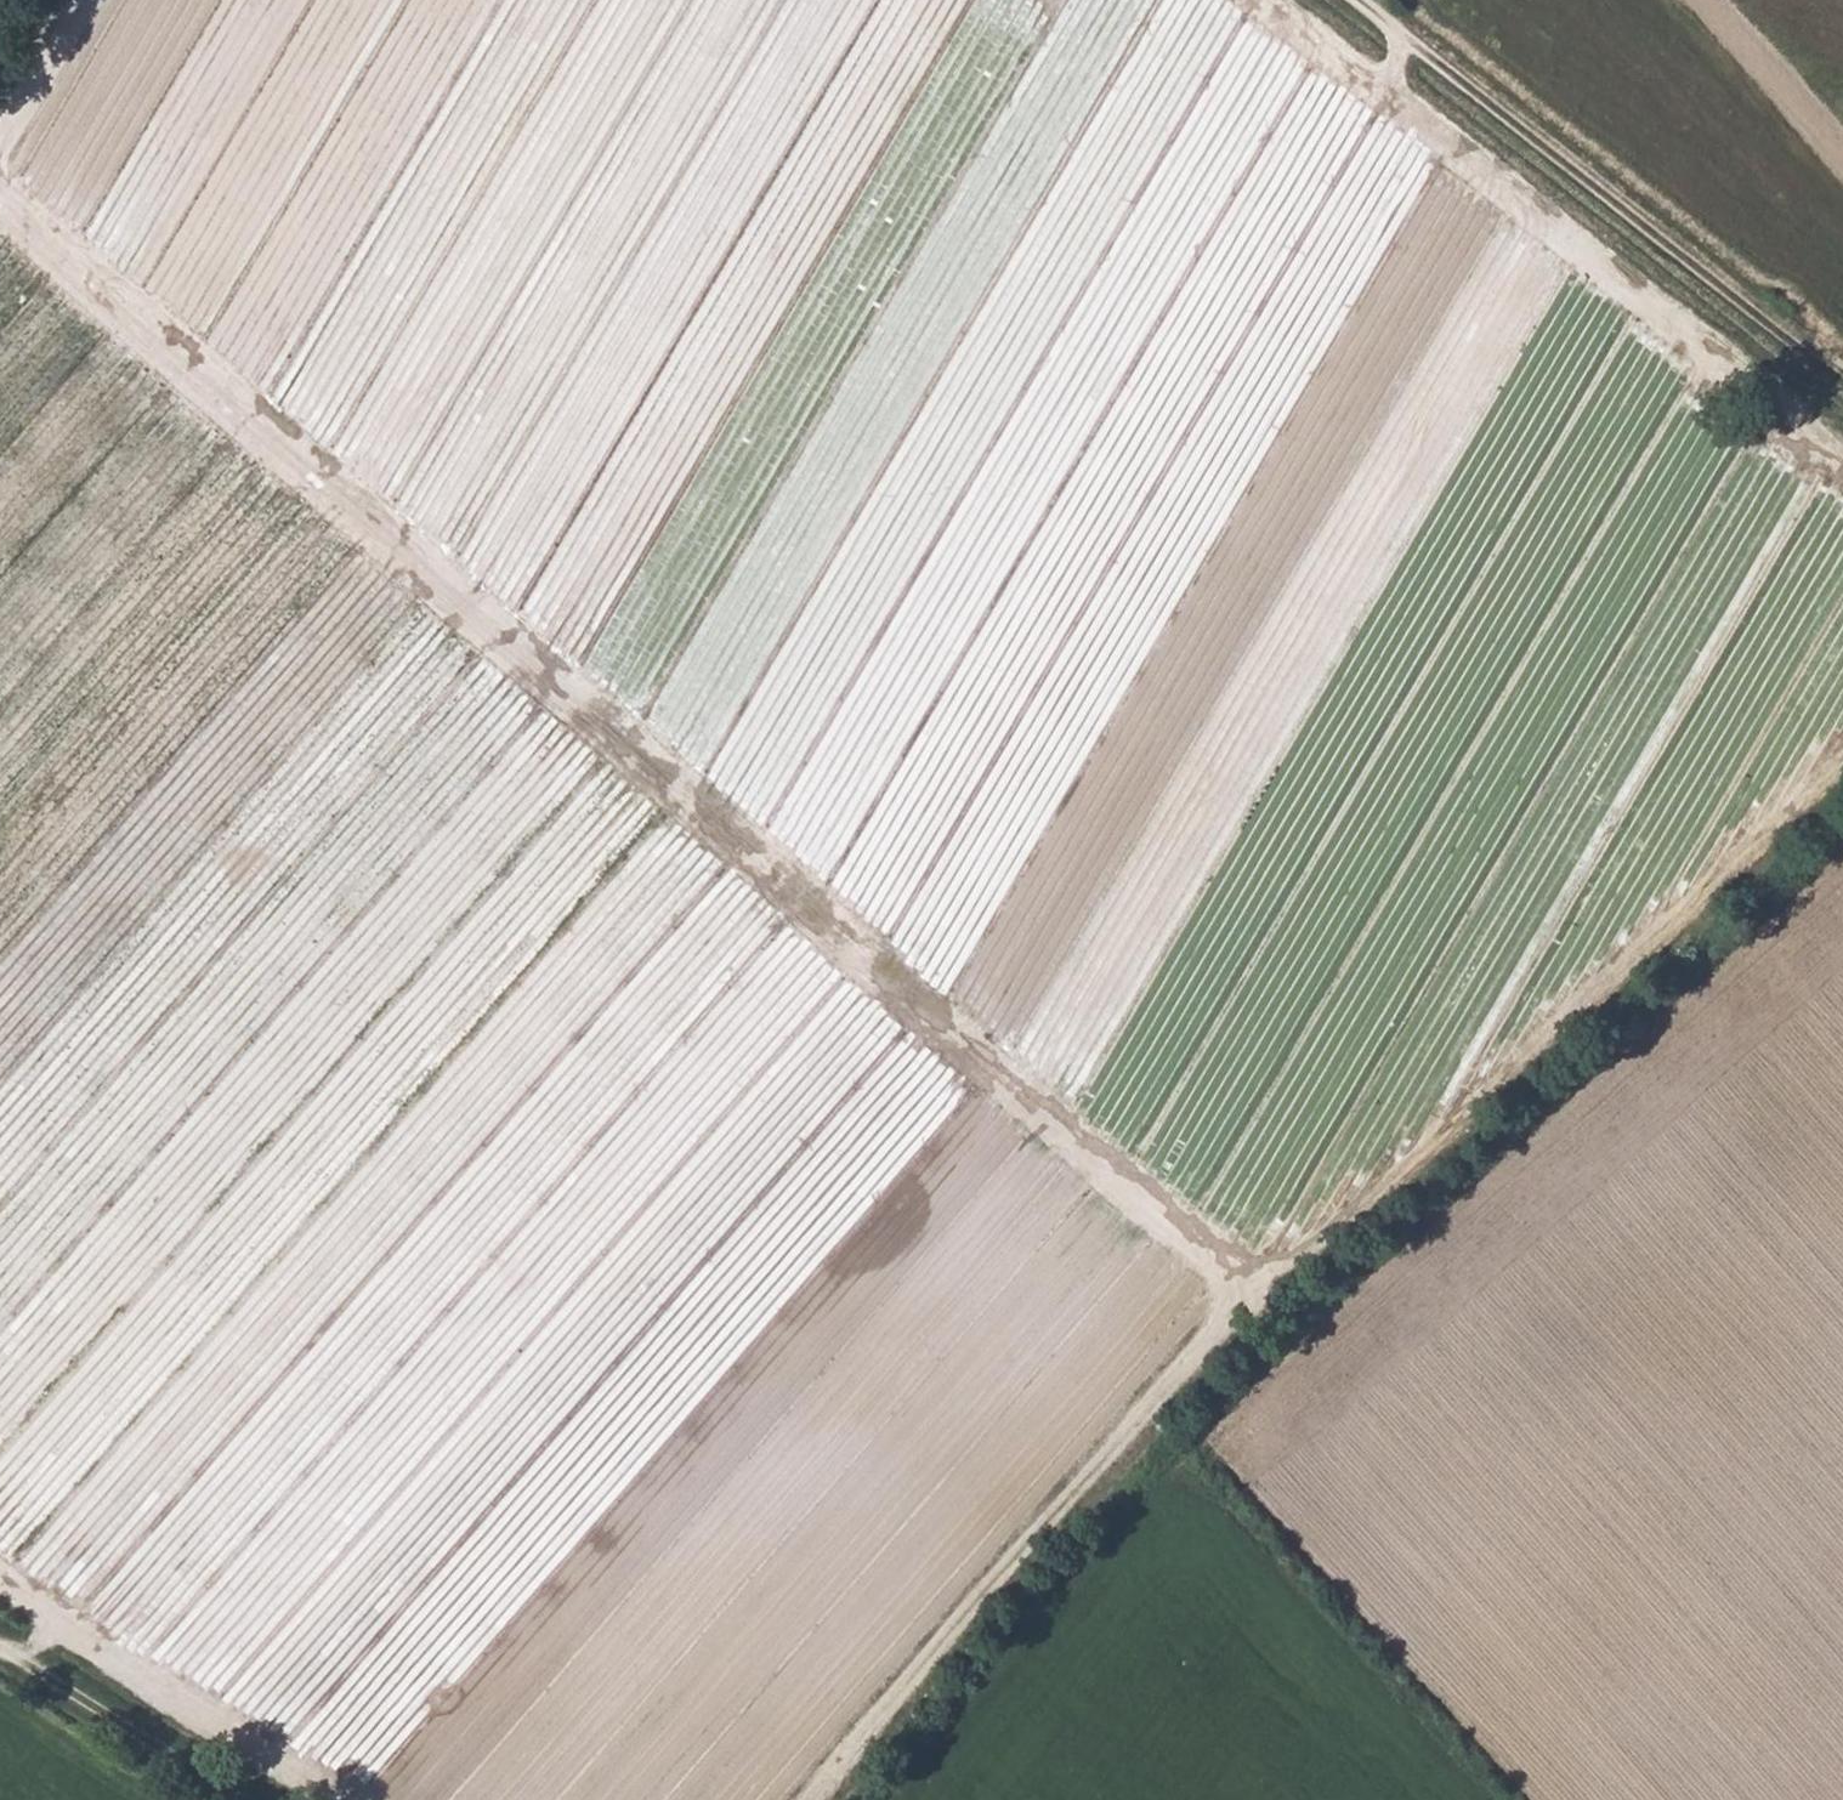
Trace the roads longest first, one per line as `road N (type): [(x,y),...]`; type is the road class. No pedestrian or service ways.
road 1 (track): [(1349,0),(1842,390)]
road 2 (track): [(0,1644),(247,1799)]

